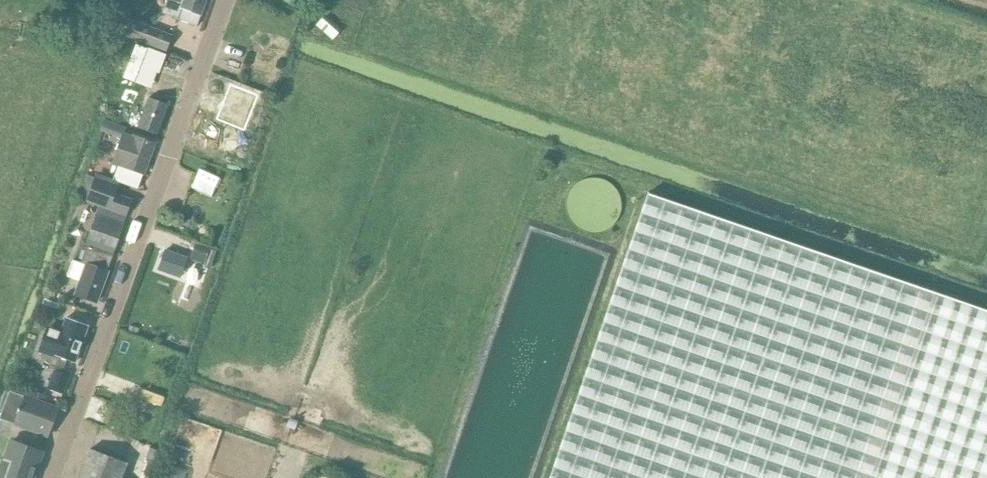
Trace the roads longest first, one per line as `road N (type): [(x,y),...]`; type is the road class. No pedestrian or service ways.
road 1 (unclassified): [(51,477),(225,0)]

